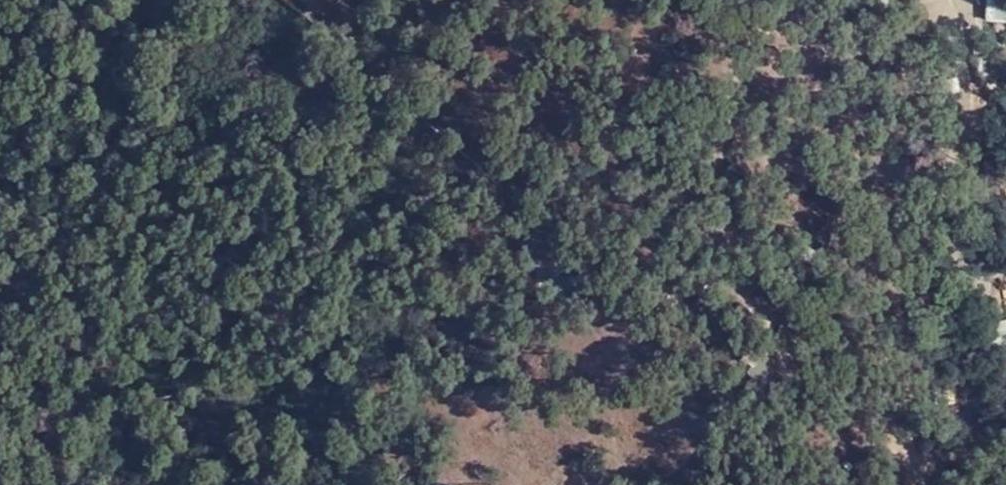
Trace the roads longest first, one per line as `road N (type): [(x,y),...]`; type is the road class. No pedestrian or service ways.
road 1 (residential): [(119,0),(95,30),(0,212)]

